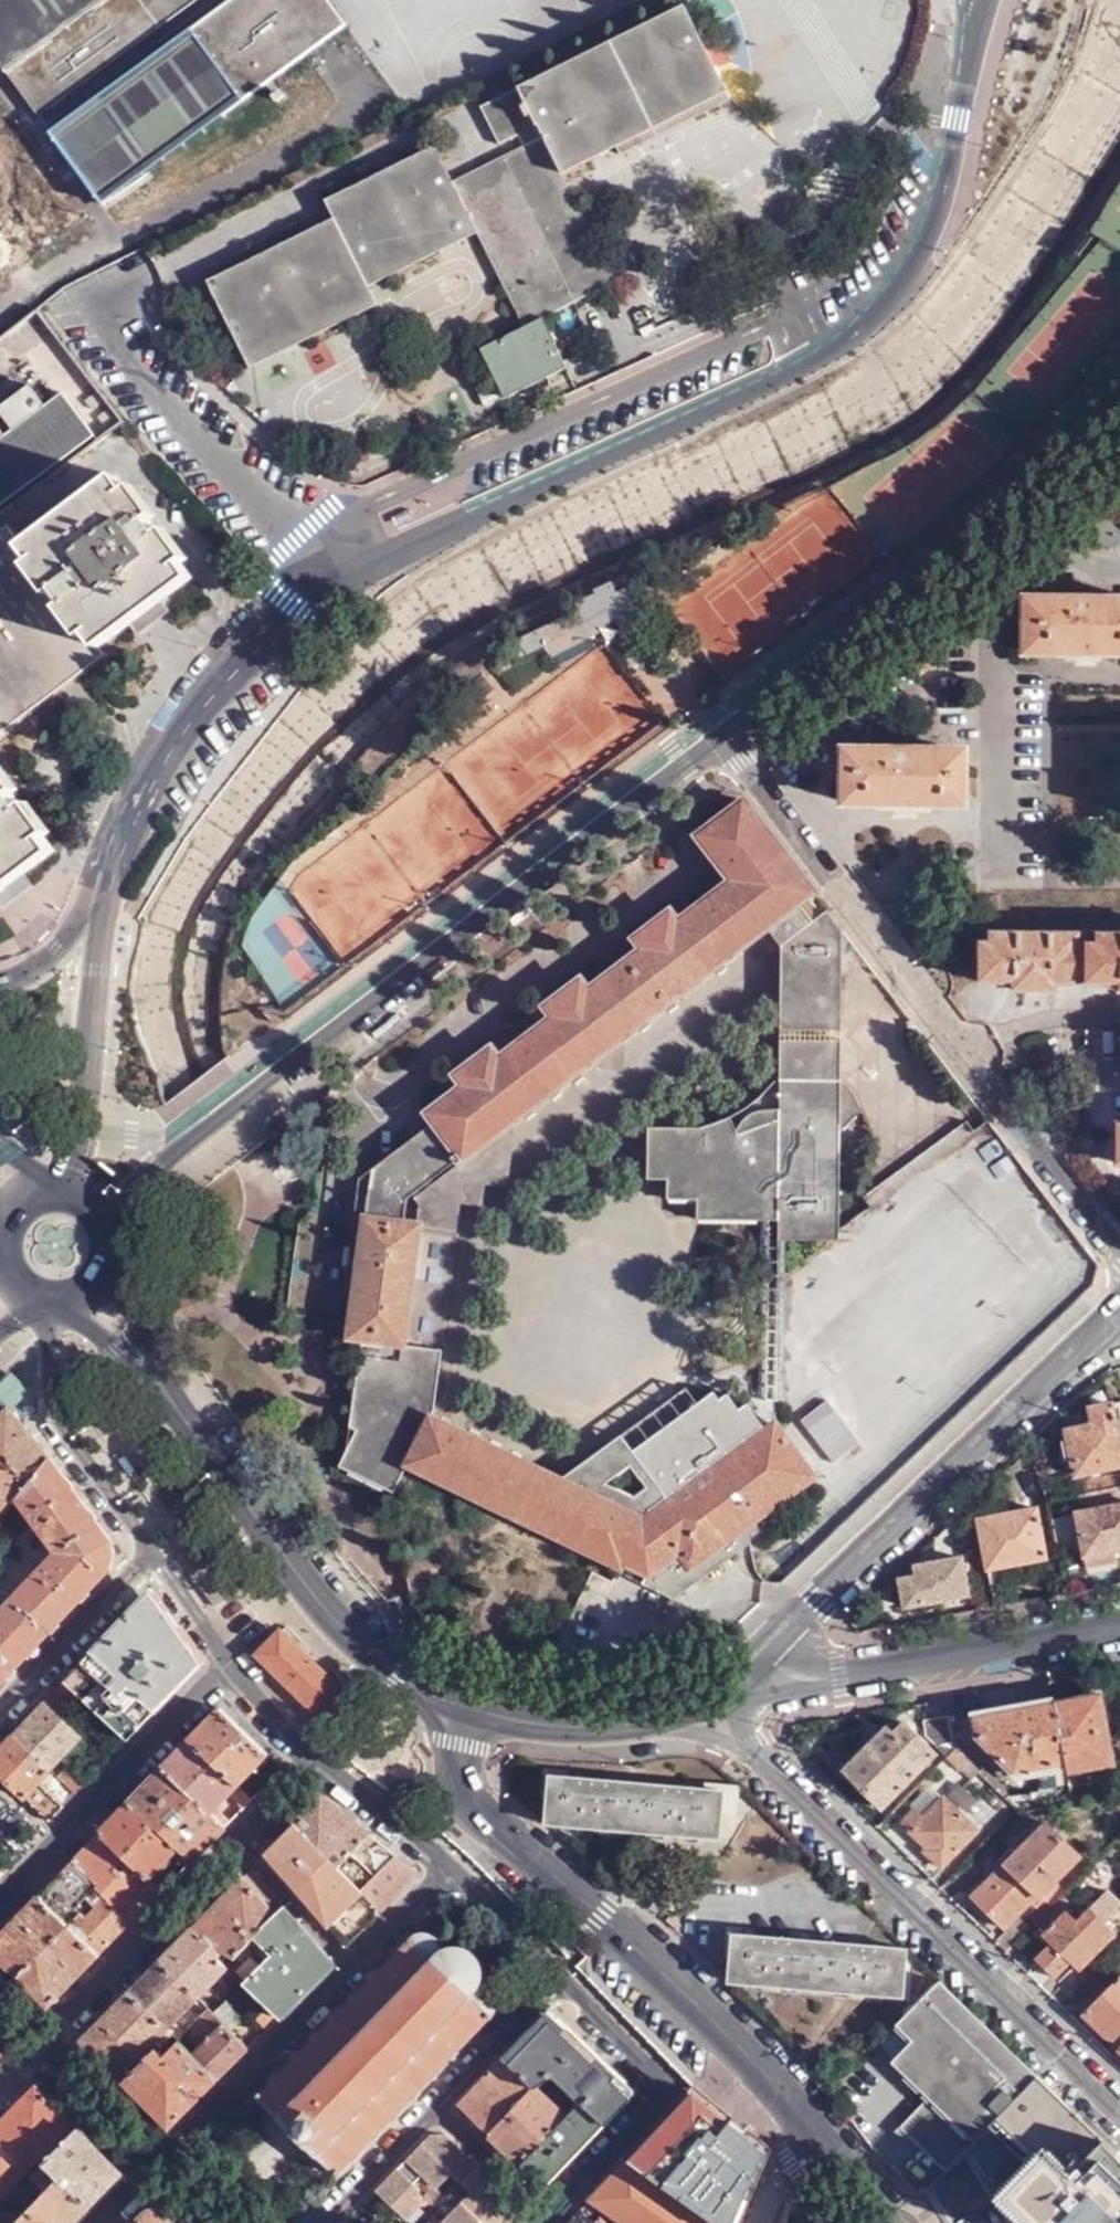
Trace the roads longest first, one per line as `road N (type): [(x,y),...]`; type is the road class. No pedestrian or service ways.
road 1 (tertiary): [(981,23),(926,245),(857,335),(817,362),(339,576),(292,606),(247,648),(176,738),(117,850)]
road 2 (residential): [(99,1206),(727,739)]
road 3 (residential): [(1119,1253),(727,739)]
road 4 (residential): [(471,1711),(462,1772),(474,1803),(788,2095),(825,2140)]
road 5 (residential): [(714,1699),(749,1749),(1119,2110)]
road 6 (residential): [(727,739),(989,530),(1119,397)]
road 7 (residential): [(1119,1309),(767,1656)]
road 8 (residential): [(141,1362),(330,1609),(428,1689),(471,1711)]
road 9 (residential): [(447,1871),(159,2171)]
road 10 (residential): [(322,1758),(41,2043)]
road 11 (residential): [(767,1656),(789,1673),(840,1678),(1119,1626)]
road 12 (tertiary): [(117,850),(85,1132),(68,1187)]
road 13 (residential): [(0,1902),(236,1659)]
road 14 (residential): [(558,1985),(667,2088),(549,2215)]
road 15 (residential): [(54,1296),(50,1414),(156,1553)]
road 16 (residential): [(471,1711),(594,1726),(670,1716),(714,1699)]
road 17 (residential): [(156,1553),(0,1717)]
road 18 (tertiary): [(117,850),(56,947),(0,985)]
road 19 (residential): [(41,2043),(159,2171)]
road 20 (residential): [(438,2104),(558,1985)]
road 21 (residential): [(322,1758),(447,1871)]
road 22 (residential): [(319,2222),(438,2104)]
road 23 (residential): [(447,1871),(558,1985)]
road 24 (residential): [(549,2215),(438,2104)]
road 25 (residential): [(156,1553),(236,1659)]
road 26 (residential): [(236,1659),(322,1758)]

